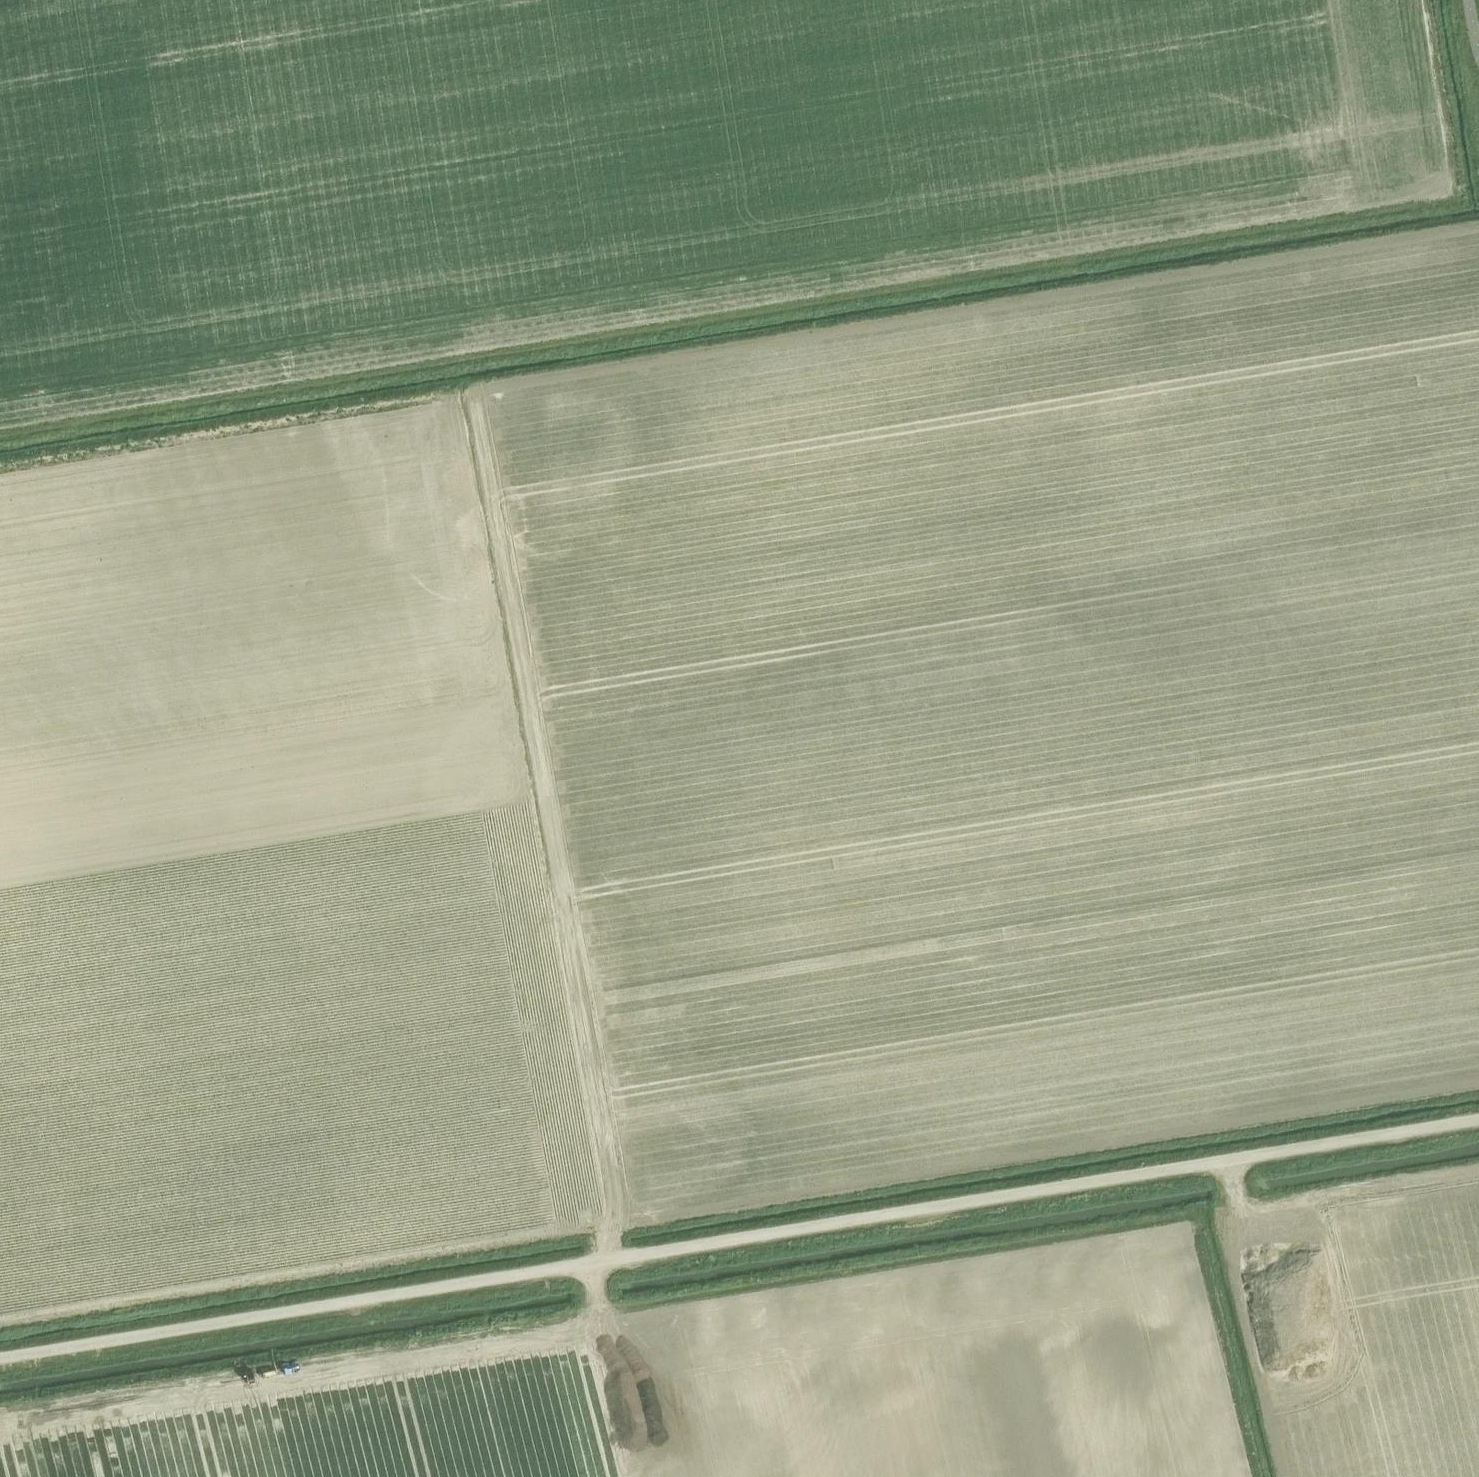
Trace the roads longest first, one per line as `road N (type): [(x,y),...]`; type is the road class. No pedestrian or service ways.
road 1 (track): [(0,1357),(1478,1119)]

